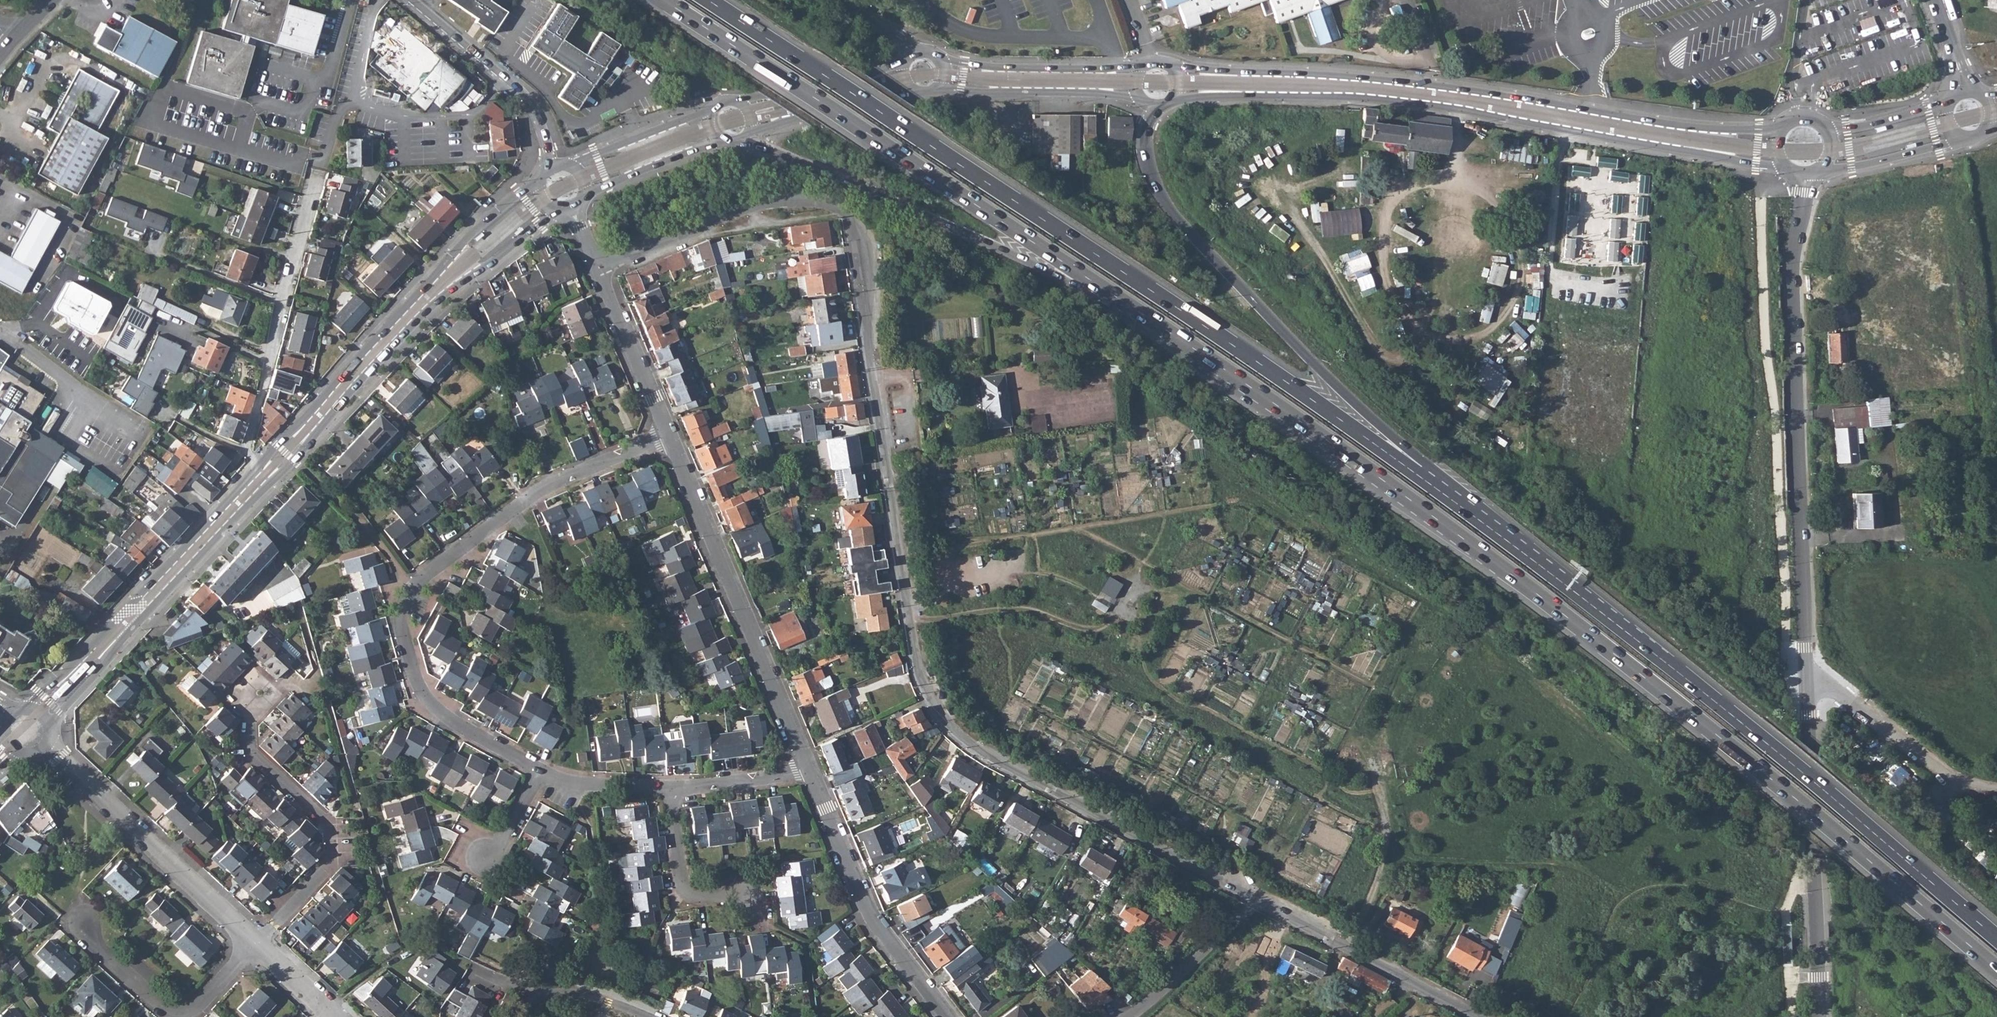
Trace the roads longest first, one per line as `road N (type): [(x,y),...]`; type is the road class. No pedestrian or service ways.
road 1 (residential): [(600,259),(785,197),(829,202),(851,217),(868,261),(865,314),(915,655),(935,707),(985,753),(1255,899)]
road 2 (trunk): [(1136,309),(1523,583),(1996,970)]
road 3 (trunk): [(1424,479),(708,0)]
road 4 (trunk): [(1996,939),(1664,661),(1424,479)]
road 5 (tertiary): [(1178,83),(1432,96),(1778,151)]
road 6 (trunk): [(664,0),(1136,309)]
road 7 (residential): [(668,437),(541,490),(426,577),(402,607),(402,632),(430,703),(541,773)]
road 8 (tertiary): [(1805,675),(1790,263),(1804,172)]
road 9 (trunk): [(1424,479),(1415,455),(1174,215),(1146,164),(1152,105)]
road 10 (trunk): [(742,139),(1021,260),(1106,307),(1136,309)]
road 11 (residential): [(668,437),(807,768)]
road 12 (tertiary): [(40,712),(267,473)]
road 13 (residential): [(267,473),(248,454),(317,177)]
road 14 (residential): [(252,707),(251,753),(325,823),(333,847),(257,944)]
road 15 (residential): [(45,745),(257,944)]
road 16 (residential): [(807,768),(871,918),(940,1016)]
road 17 (tertiary): [(1808,740),(1819,1016)]
road 18 (track): [(910,624),(1025,613),(1082,632),(1105,630),(1138,561)]
road 19 (residential): [(1255,899),(1480,1016)]
road 20 (tertiary): [(267,473),(435,291)]
road 21 (residential): [(257,944),(202,1006),(183,1016),(160,1009),(82,930)]
road 22 (unclassified): [(1805,675),(1824,679),(1941,774),(1996,789)]
road 23 (tertiary): [(413,0),(532,99),(555,166)]
road 24 (track): [(1409,743),(1377,789),(1386,861),(1347,947)]
road 25 (tertiary): [(944,75),(1135,80)]
road 26 (residential): [(600,259),(668,437)]
road 27 (residential): [(1255,899),(1126,1016)]
road 28 (tertiary): [(749,132),(916,91)]
road 29 (tertiary): [(907,61),(740,102)]
road 30 (residential): [(669,789),(684,891),(724,895),(743,884)]
road 31 (residential): [(521,1016),(529,995),(570,989),(615,995),(661,1016)]
road 32 (tertiary): [(714,111),(568,166)]
road 33 (tertiary): [(539,181),(456,250),(435,291)]
road 34 (tertiary): [(583,197),(725,140)]
road 35 (tertiary): [(435,291),(558,211)]
road 36 (residential): [(669,789),(807,768)]
road 37 (residential): [(541,773),(571,786),(669,789)]

